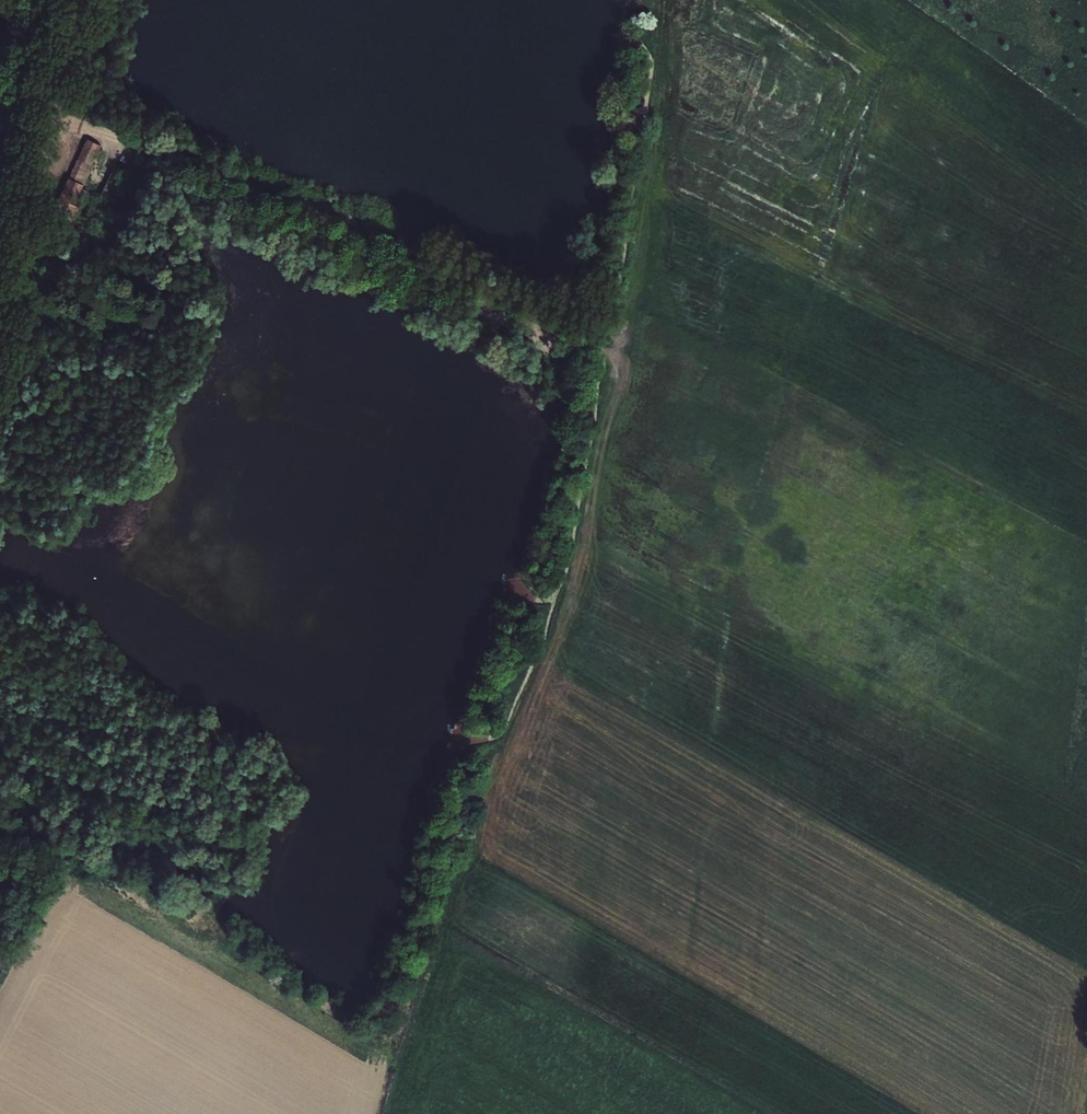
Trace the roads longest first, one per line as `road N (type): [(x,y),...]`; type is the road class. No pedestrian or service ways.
road 1 (track): [(52,118),(401,246),(608,350)]
road 2 (track): [(0,320),(83,0)]

